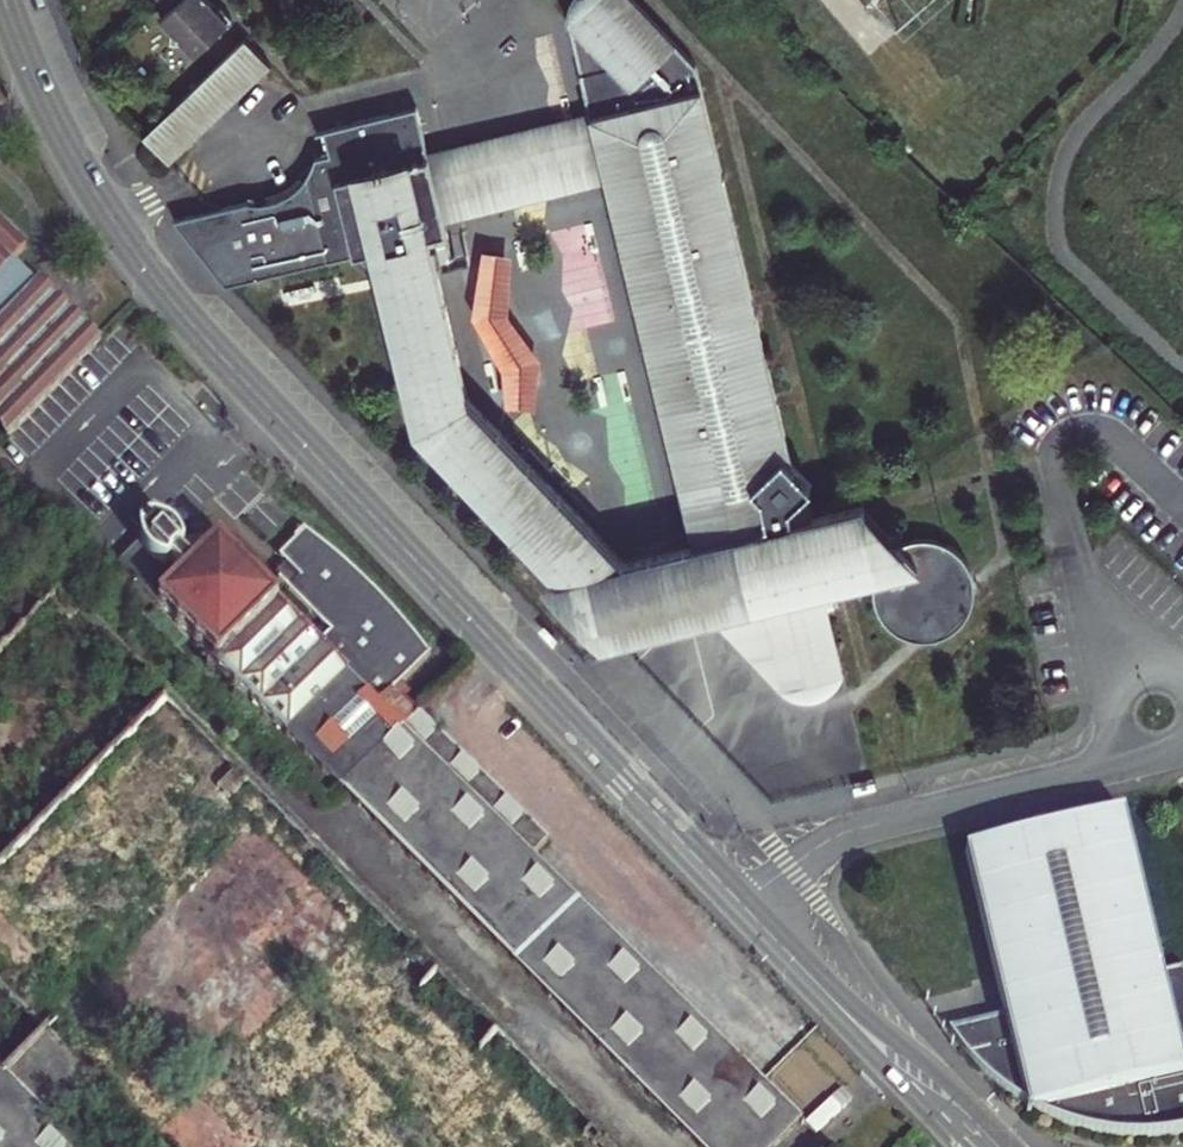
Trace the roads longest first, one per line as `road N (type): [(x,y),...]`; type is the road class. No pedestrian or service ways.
road 1 (tertiary): [(4,0),(85,178),(191,325),(817,983)]
road 2 (tertiary): [(1011,1146),(928,1064),(817,983)]
road 3 (tertiary): [(817,983),(852,1033),(959,1146)]

